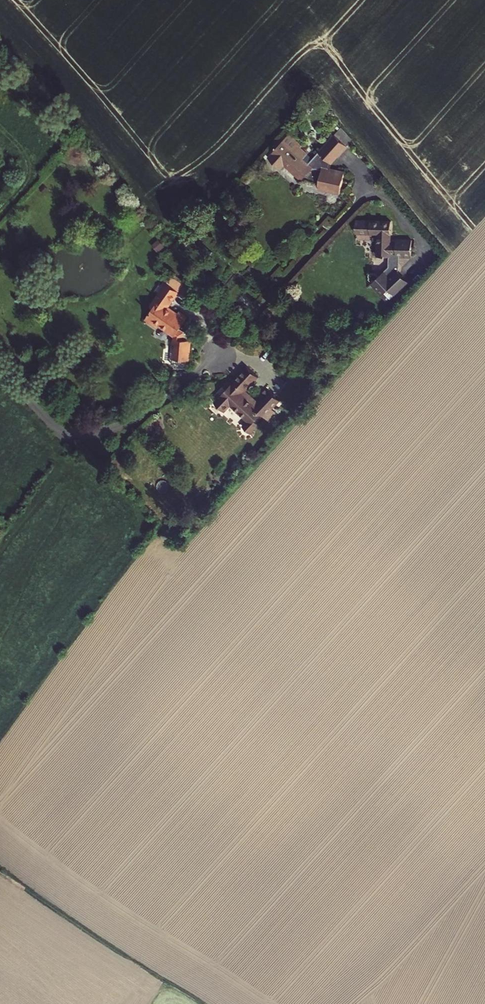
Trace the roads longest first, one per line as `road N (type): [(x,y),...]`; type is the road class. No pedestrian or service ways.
road 1 (residential): [(0,369),(63,431),(124,426),(202,369),(369,192)]

